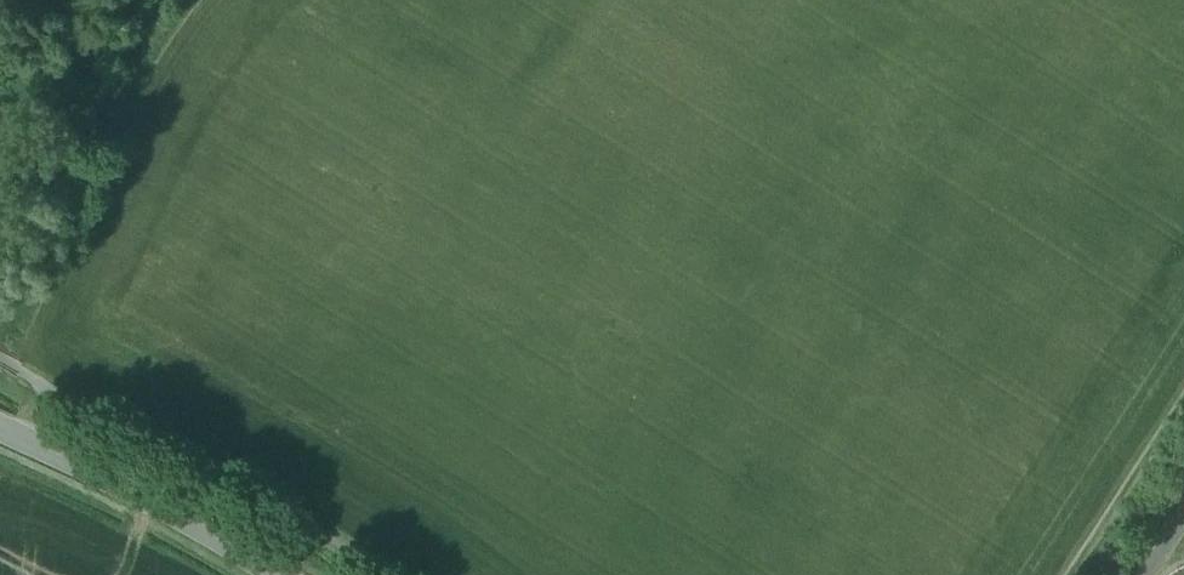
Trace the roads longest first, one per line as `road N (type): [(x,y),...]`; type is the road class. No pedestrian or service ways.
road 1 (tertiary): [(271,574),(0,429)]

